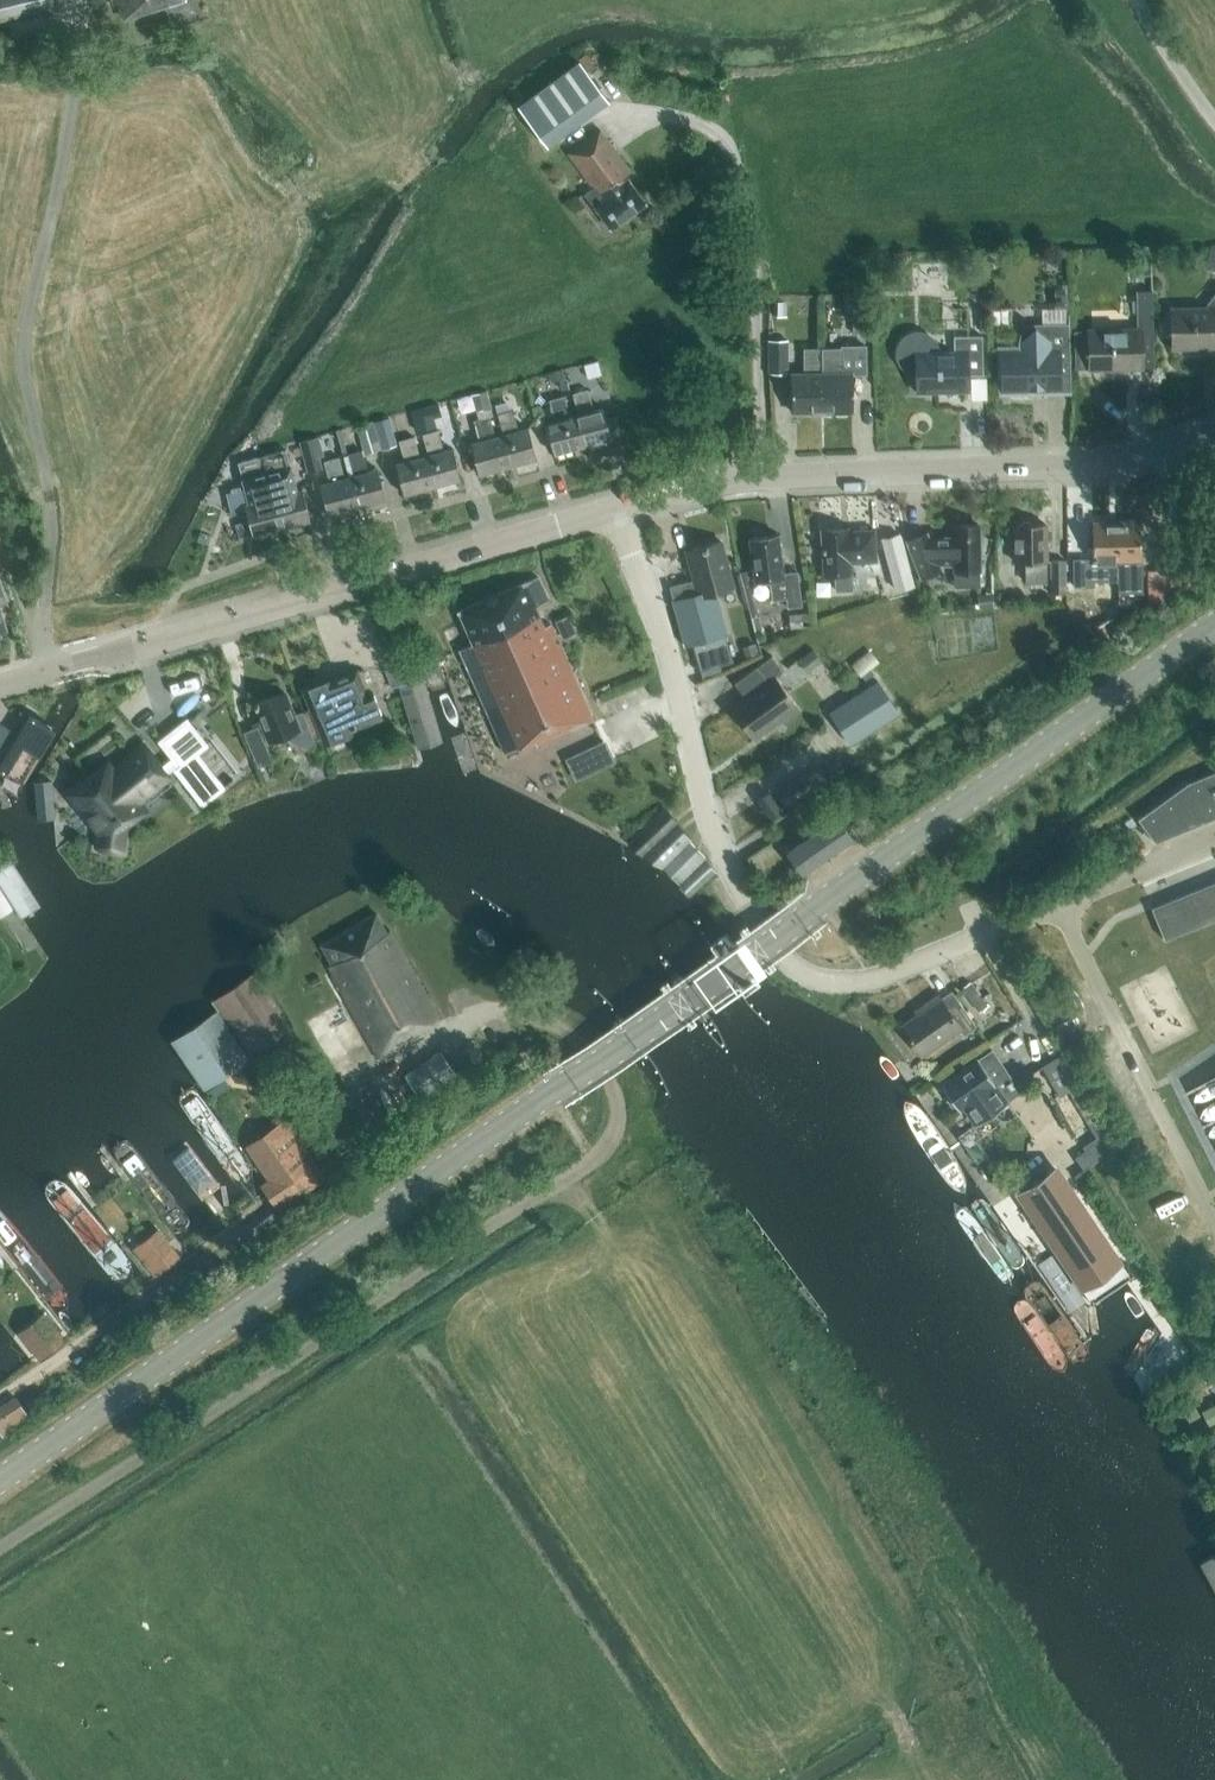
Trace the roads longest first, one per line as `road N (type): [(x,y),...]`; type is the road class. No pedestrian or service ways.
road 1 (secondary): [(0,1487),(1214,629)]
road 2 (unclassified): [(0,1555),(596,1166),(621,1115),(613,1083),(583,1038),(504,1018)]
road 3 (unclassified): [(1058,904),(868,981),(831,982),(792,964),(719,849),(618,507)]
road 4 (unclassified): [(41,674),(52,512),(25,341),(72,130),(77,56)]
road 5 (residential): [(1214,436),(1114,466),(759,476),(618,507)]
road 6 (residential): [(41,674),(618,507)]
road 7 (track): [(759,476),(754,231),(736,161),(702,122),(641,114)]
road 8 (unclassified): [(1058,904),(1214,838)]
road 9 (unclassified): [(1214,107),(1168,42),(1154,0)]

